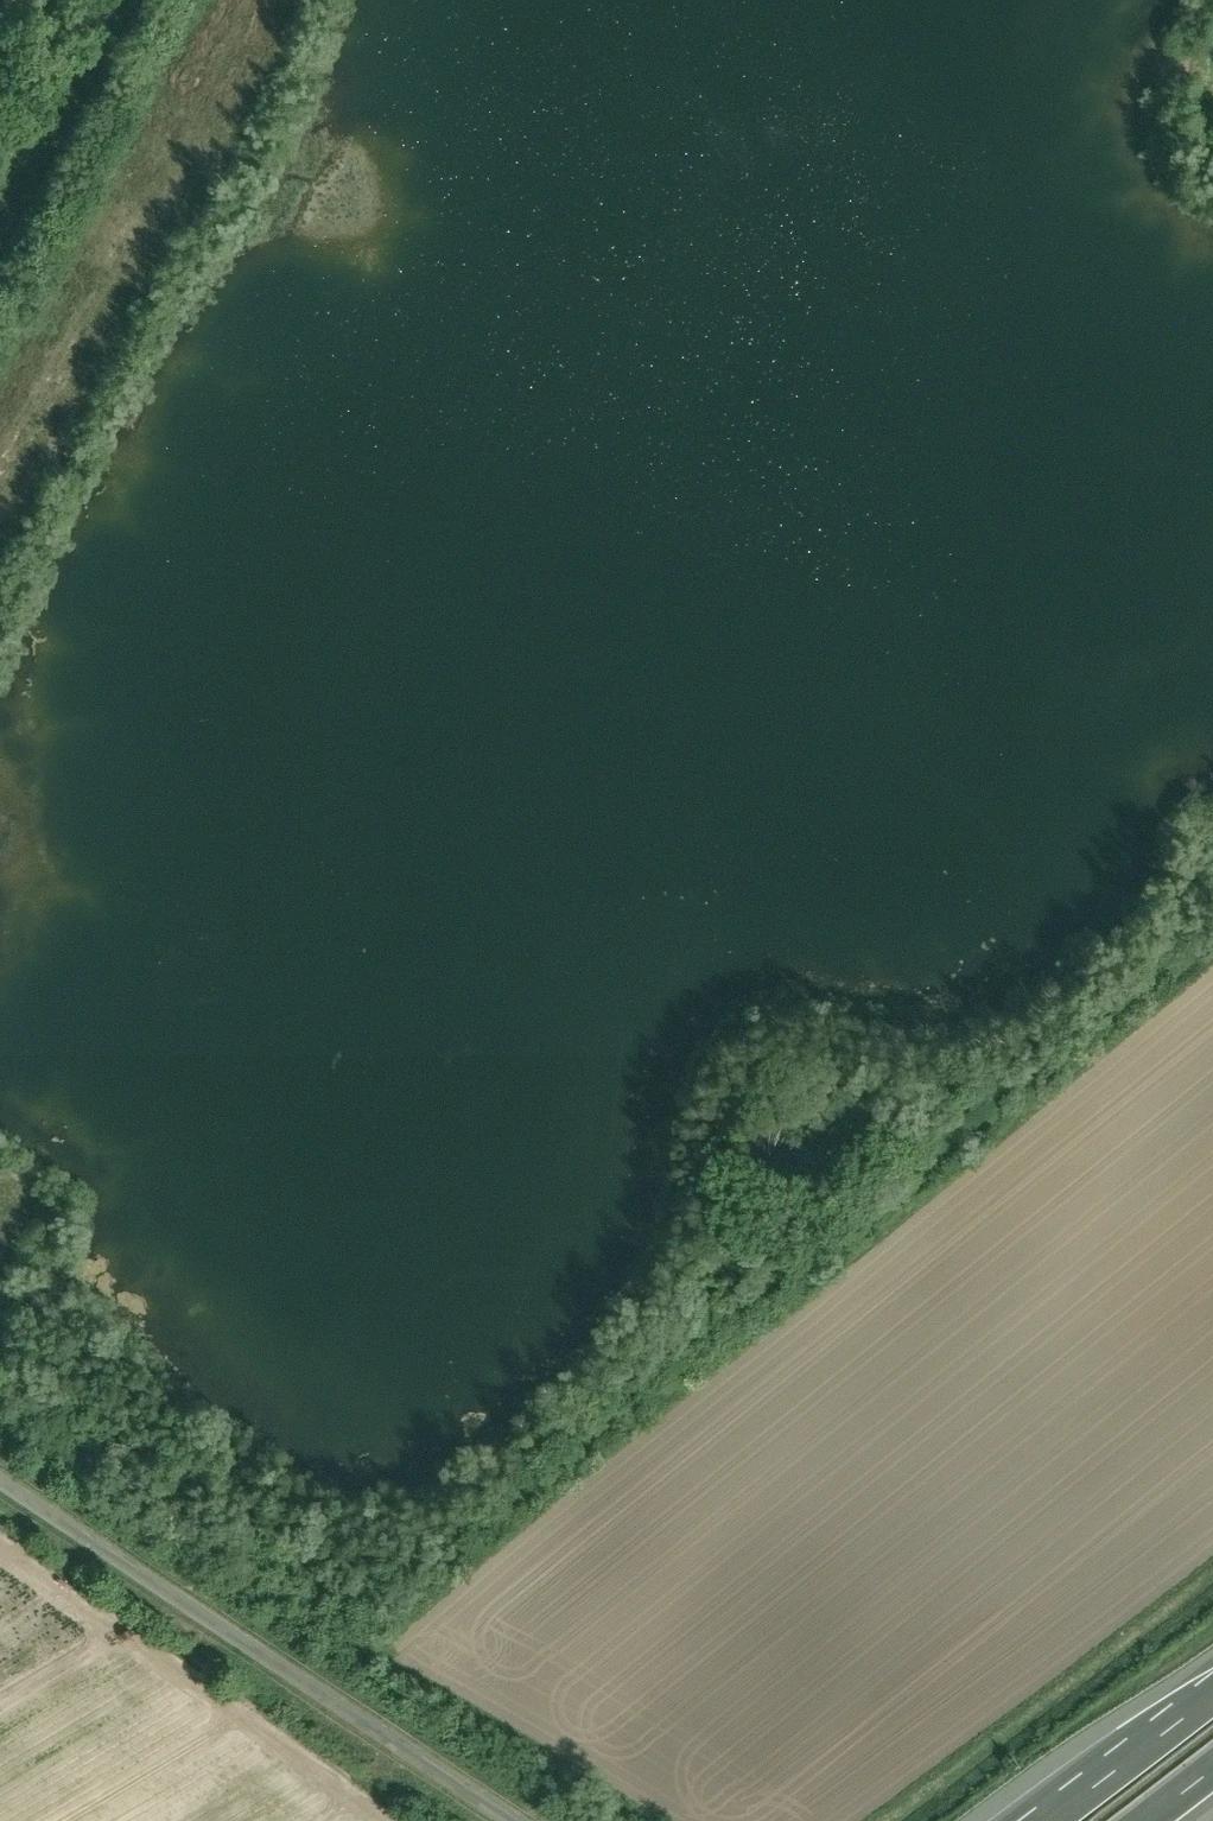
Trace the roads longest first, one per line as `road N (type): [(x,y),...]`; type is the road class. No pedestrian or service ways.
road 1 (unclassified): [(0,1483),(502,1820)]
road 2 (unclassified): [(108,0),(0,203)]
road 3 (motorway): [(1212,1695),(1048,1820)]

